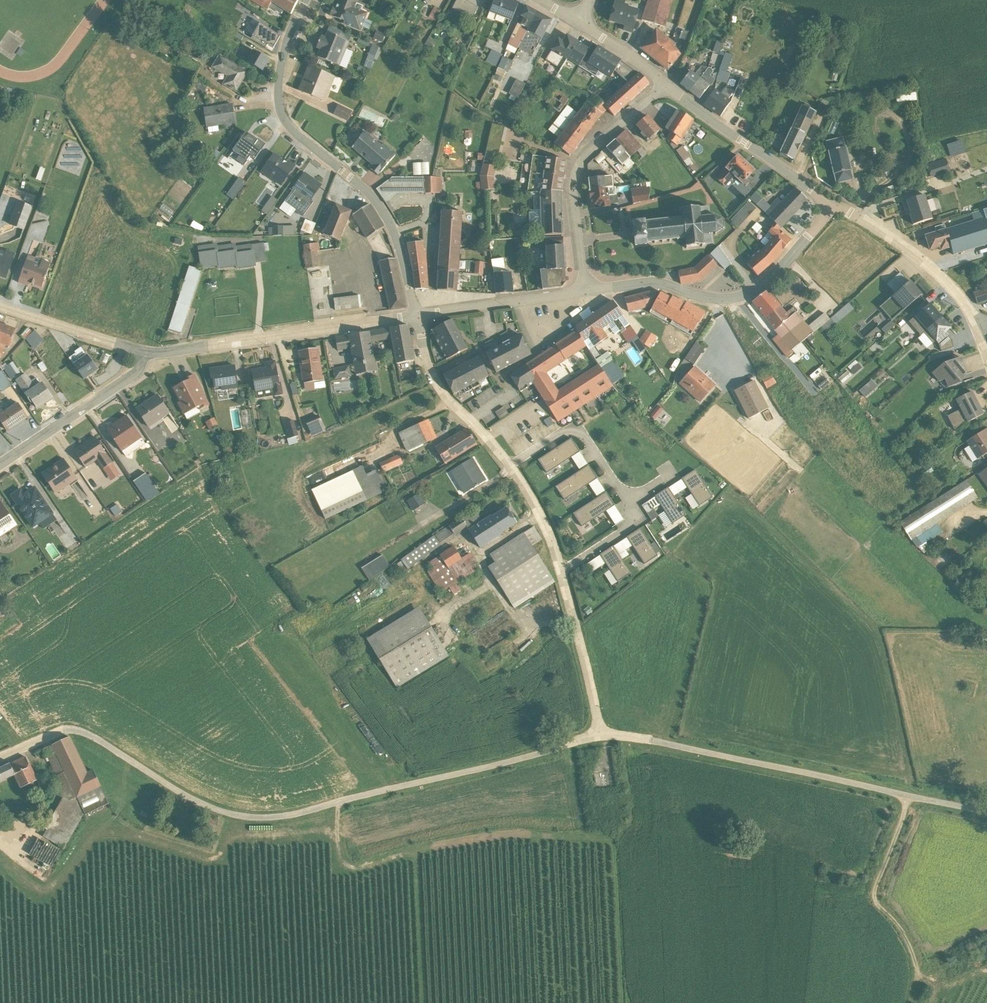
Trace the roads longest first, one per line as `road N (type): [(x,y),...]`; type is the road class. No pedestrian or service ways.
road 1 (unclassified): [(62,732),(90,735),(198,803),(258,818),(600,736)]
road 2 (unclassified): [(600,736),(986,815)]
road 3 (residential): [(417,315),(379,207),(282,119),(286,46),(305,0)]
road 4 (residential): [(586,292),(648,283),(705,299),(748,294),(828,210)]
road 5 (residential): [(149,355),(417,315)]
road 6 (residential): [(666,84),(591,147),(577,171),(586,292)]
road 7 (residential): [(828,210),(666,84)]
road 8 (residential): [(977,334),(964,308),(910,255),(850,213),(828,210)]
road 9 (track): [(920,976),(904,935),(874,901),(908,797)]
road 10 (residential): [(0,467),(138,375),(149,355)]
road 11 (residential): [(417,315),(433,382),(509,468)]
road 12 (residential): [(417,315),(586,292)]
road 13 (residential): [(561,571),(600,736)]
road 14 (residential): [(628,501),(582,435),(568,431),(509,468)]
road 15 (residential): [(149,355),(0,310)]

